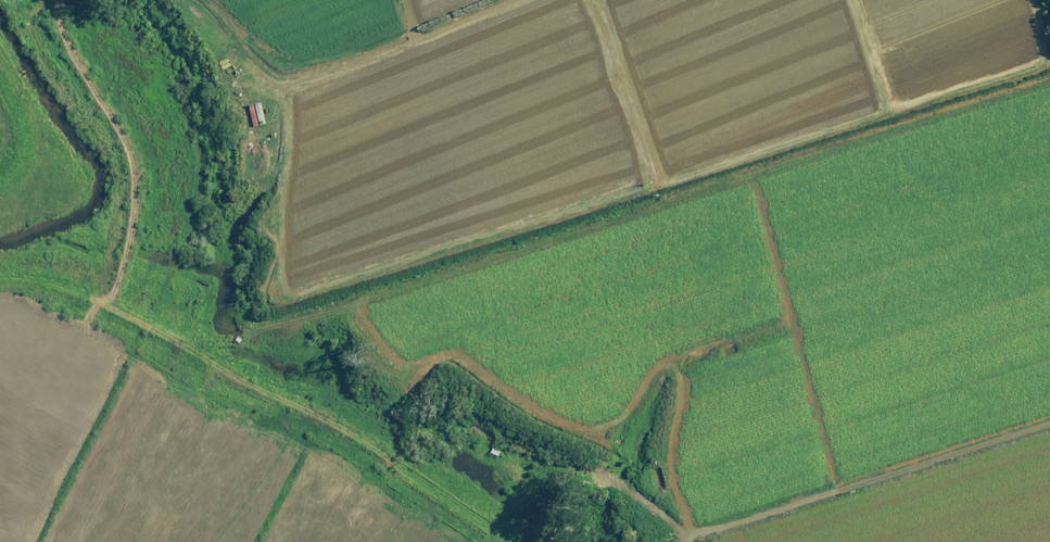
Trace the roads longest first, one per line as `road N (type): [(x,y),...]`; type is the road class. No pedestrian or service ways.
road 1 (track): [(61,0),(62,31),(136,169),(115,307),(350,433),(390,458),(391,469)]
road 2 (track): [(280,301),(653,185),(596,0)]
road 3 (track): [(853,0),(889,113),(653,185)]
road 4 (track): [(221,29),(275,83),(299,80),(514,0)]
road 5 (track): [(889,113),(1036,66),(1043,52),(1033,0)]

